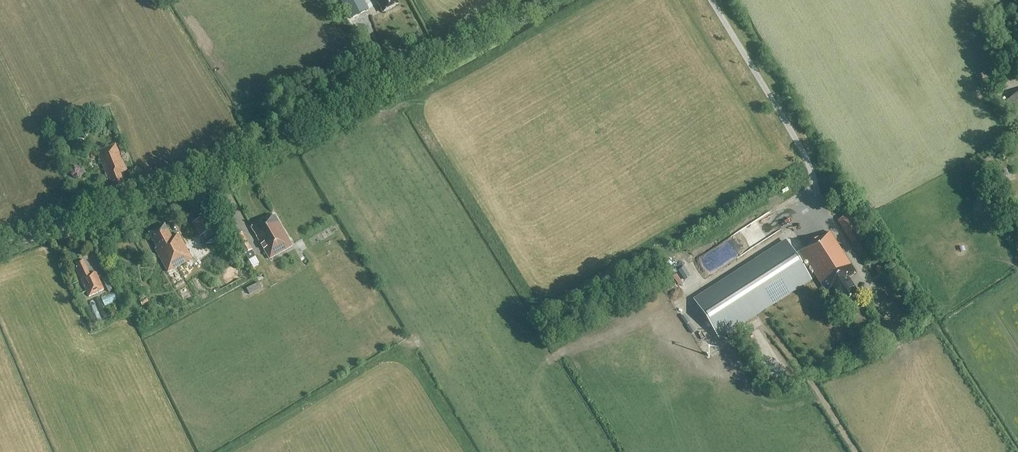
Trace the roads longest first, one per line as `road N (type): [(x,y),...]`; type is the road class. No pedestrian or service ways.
road 1 (unclassified): [(0,248),(297,140),(545,0)]
road 2 (track): [(765,324),(855,451)]

